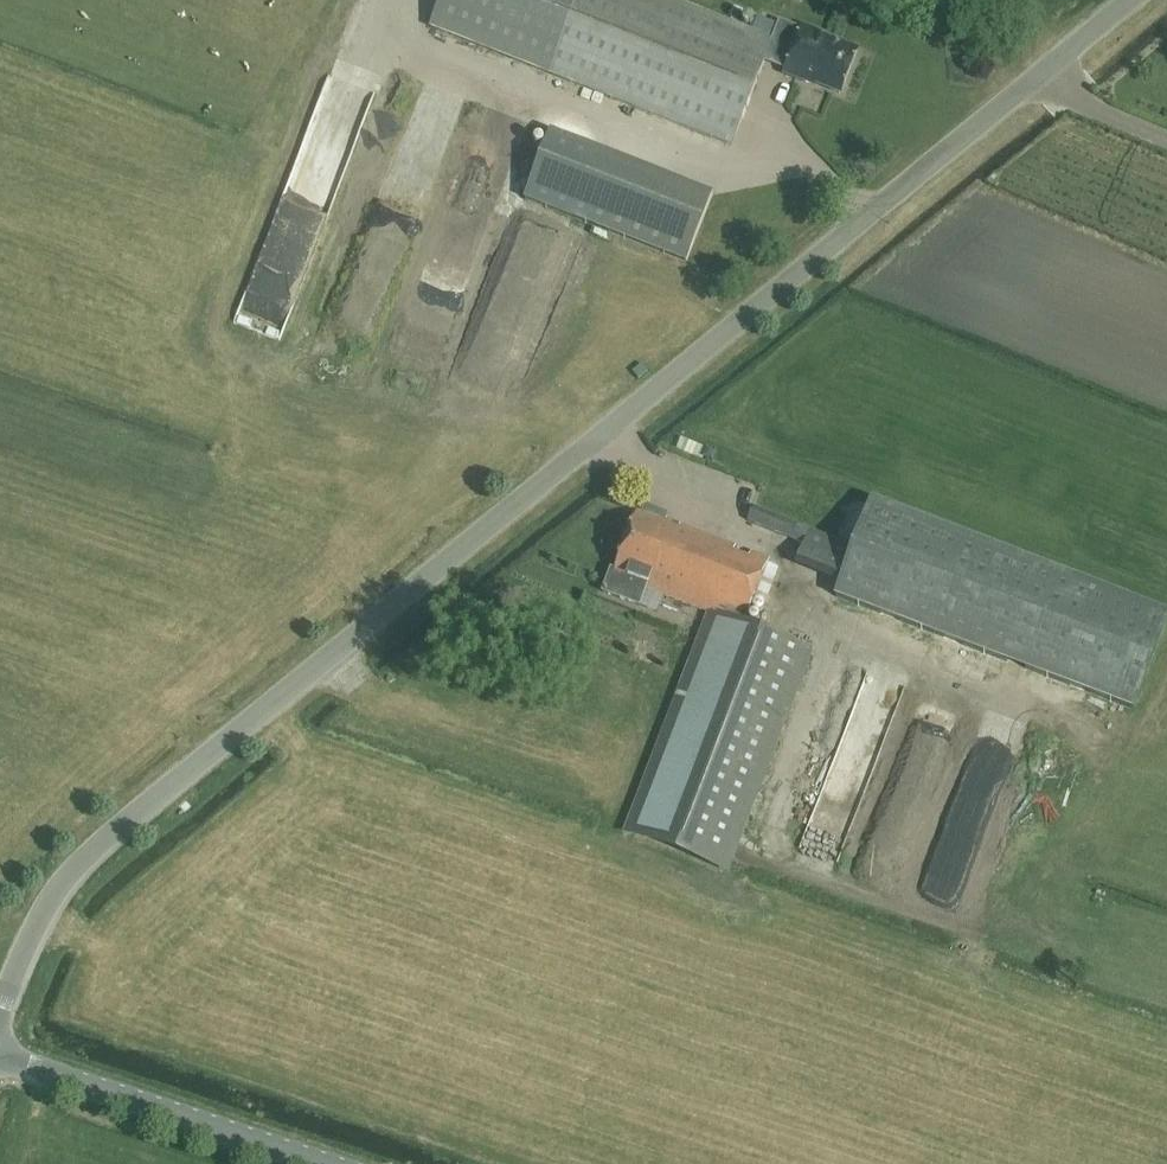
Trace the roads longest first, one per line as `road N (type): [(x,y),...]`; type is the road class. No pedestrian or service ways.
road 1 (unclassified): [(0,1016),(34,924),(72,868),(1125,0)]
road 2 (unclassified): [(316,1163),(0,1057)]

